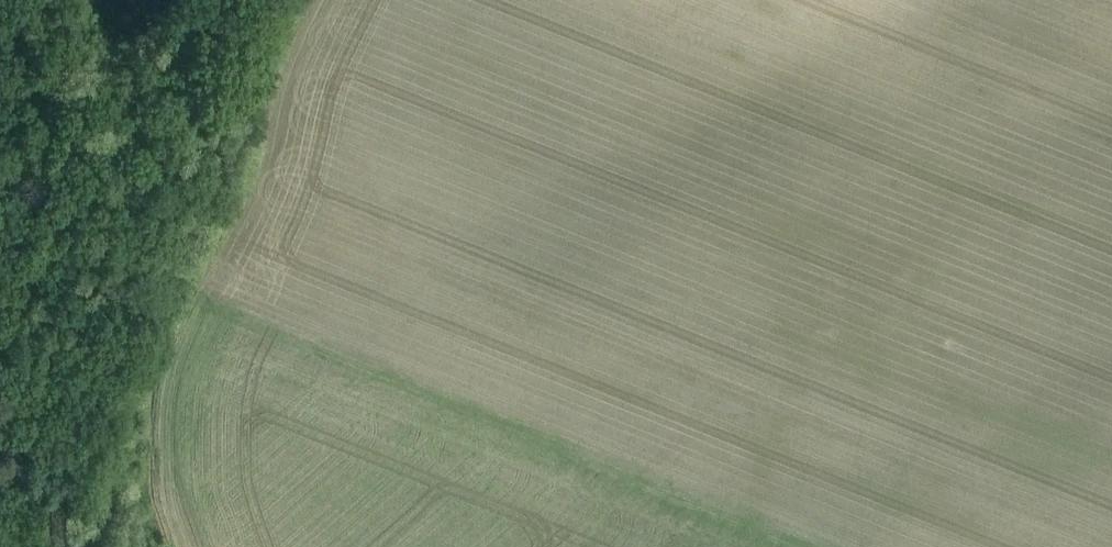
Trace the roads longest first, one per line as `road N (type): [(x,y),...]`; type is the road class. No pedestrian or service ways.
road 1 (track): [(219,0),(116,130),(0,345)]

